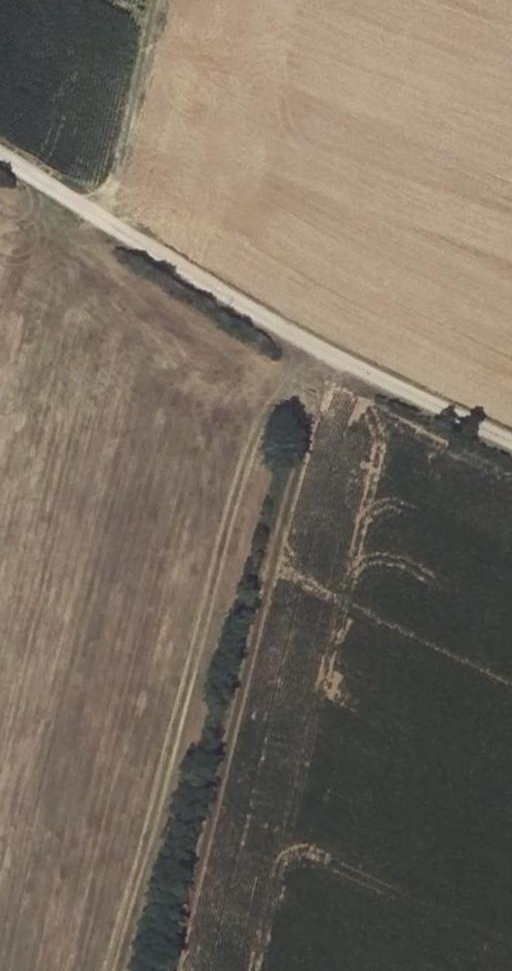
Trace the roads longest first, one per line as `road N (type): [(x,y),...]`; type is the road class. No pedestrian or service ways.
road 1 (track): [(511,449),(339,366),(0,153)]

